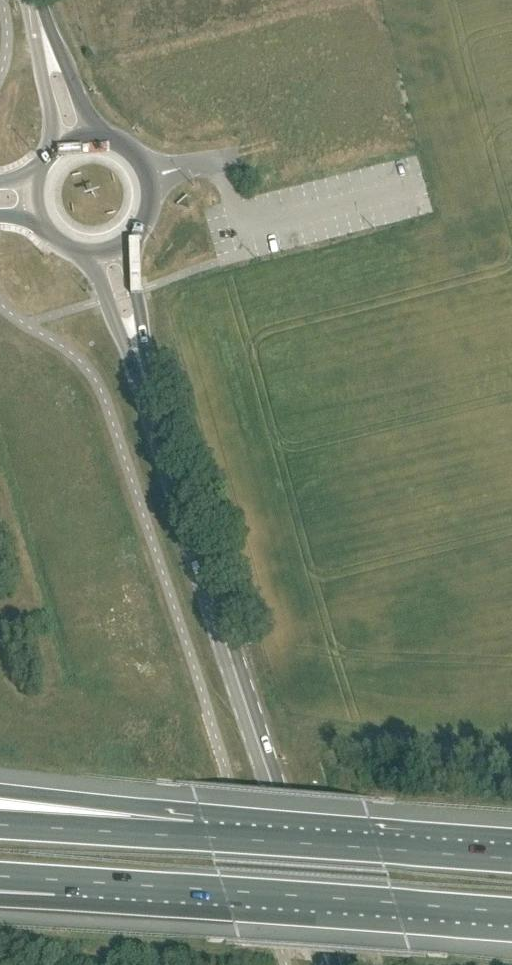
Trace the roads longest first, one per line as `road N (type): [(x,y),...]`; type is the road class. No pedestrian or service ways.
road 1 (primary): [(329,964),(146,386)]
road 2 (motorway): [(55,880),(511,914)]
road 3 (motorway): [(511,860),(192,836)]
road 4 (motorway): [(192,836),(0,795)]
road 5 (motorway): [(192,836),(0,826)]
road 6 (primary): [(146,386),(131,240)]
road 7 (primary): [(89,253),(146,386)]
road 8 (primary): [(131,240),(149,211),(148,176),(130,150),(98,137)]
road 9 (primary): [(98,137),(40,17)]
road 10 (primary): [(40,17),(57,148)]

